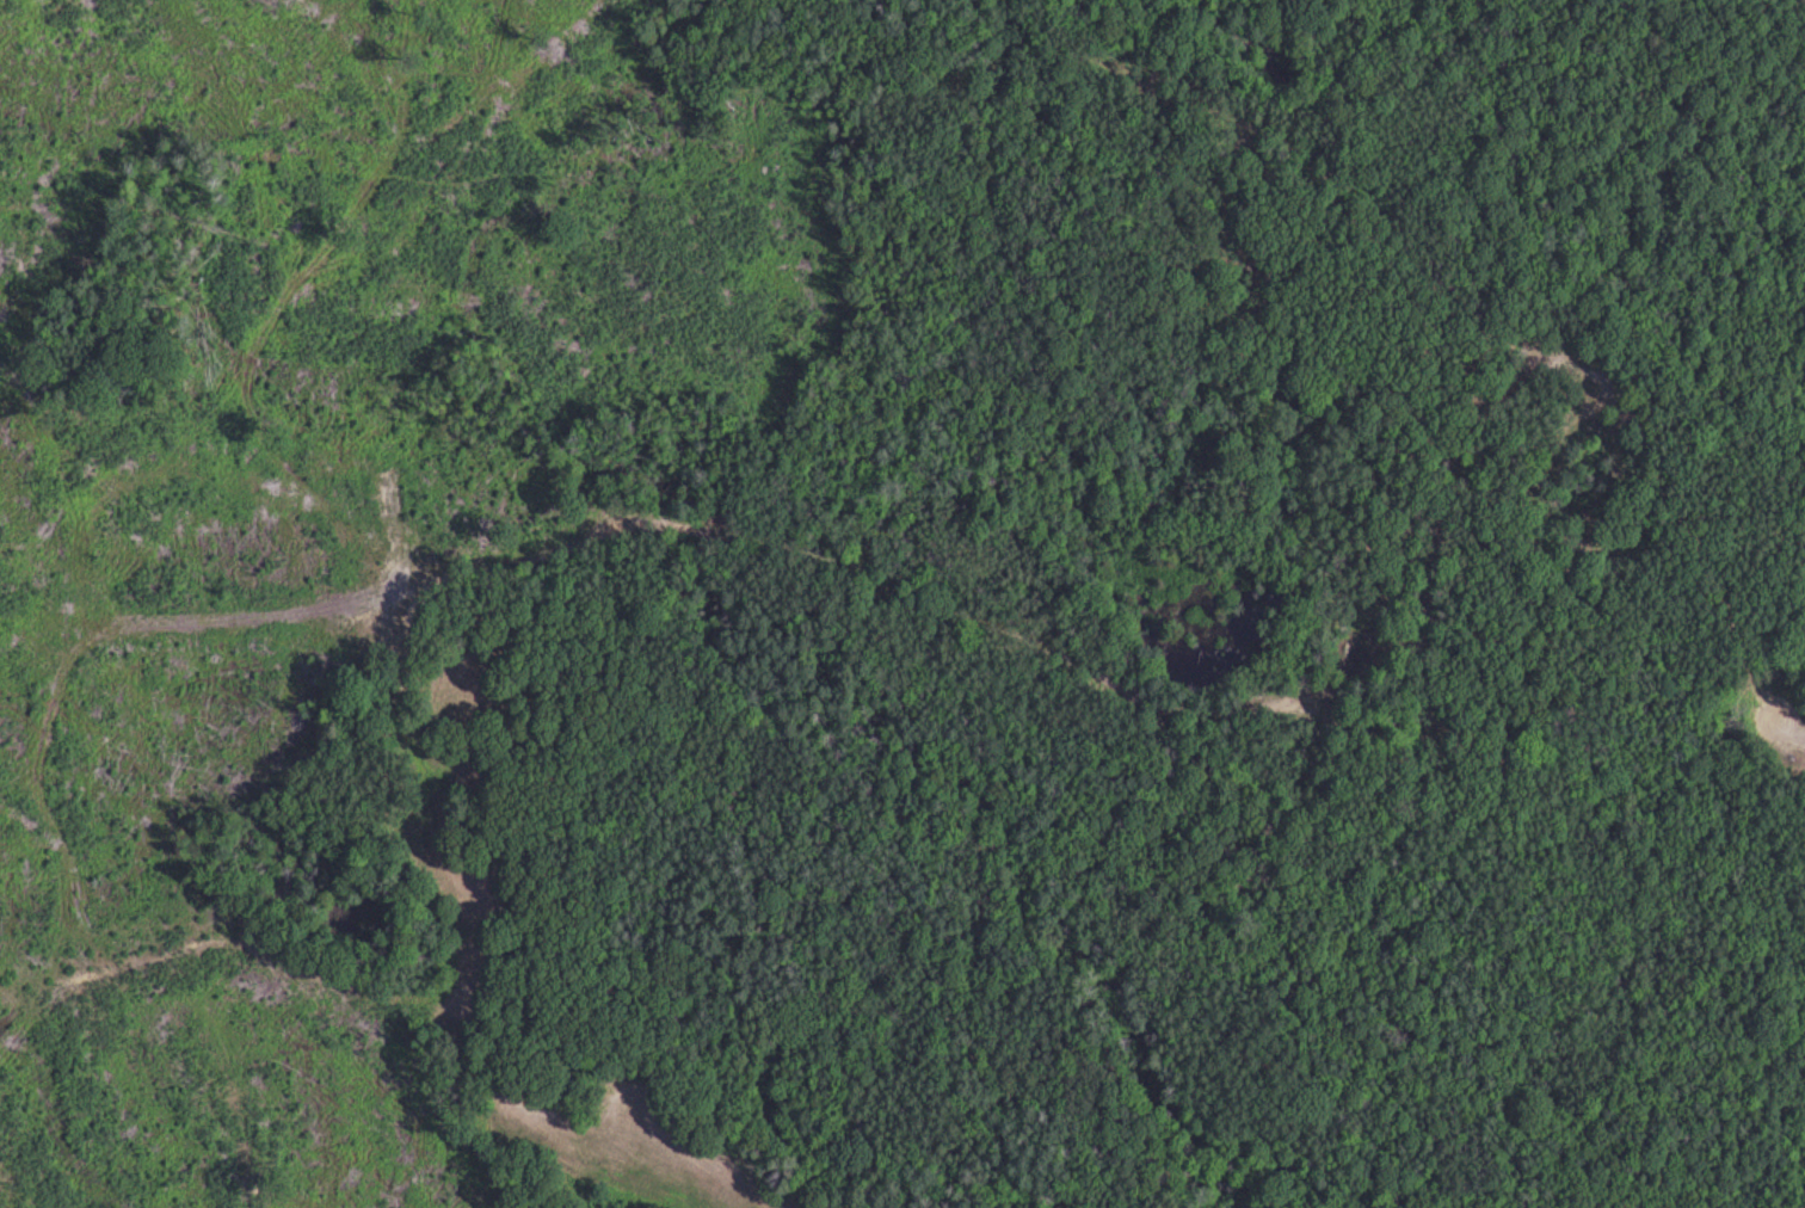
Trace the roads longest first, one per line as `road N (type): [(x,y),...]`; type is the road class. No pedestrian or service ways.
road 1 (track): [(1804,724),(1743,617)]

